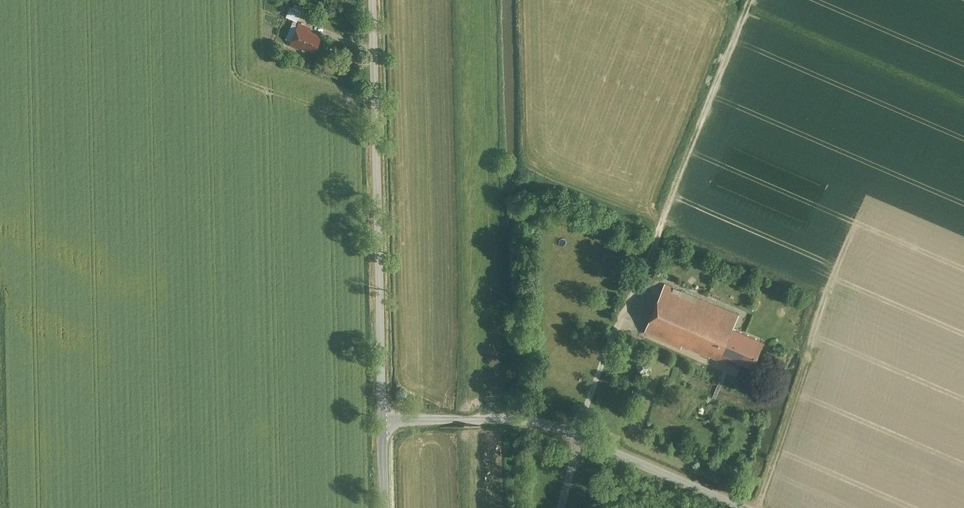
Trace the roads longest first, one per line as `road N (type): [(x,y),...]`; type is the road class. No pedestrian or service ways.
road 1 (unclassified): [(383,421),(371,0)]
road 2 (tertiary): [(745,507),(536,421),(383,421)]
road 3 (track): [(639,281),(750,0)]

